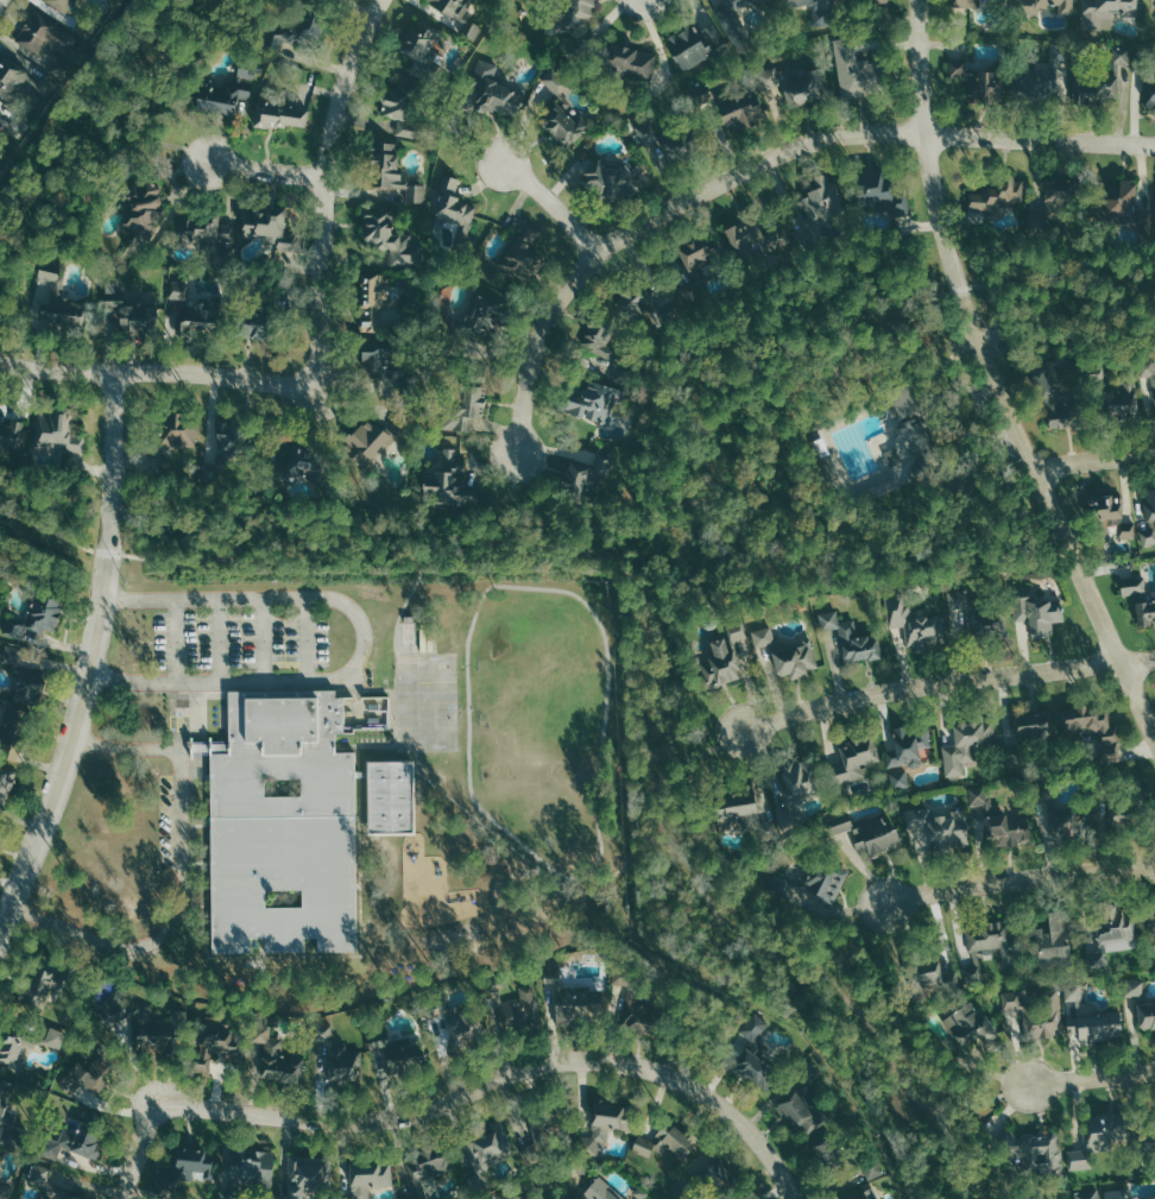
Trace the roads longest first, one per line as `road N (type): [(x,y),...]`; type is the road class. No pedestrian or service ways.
road 1 (residential): [(517,454),(535,349),(555,303),(594,250),(782,149),(871,131),(1154,144)]
road 2 (tertiary): [(1154,738),(968,314),(924,137),(921,0)]
road 3 (residential): [(793,1198),(753,1130),(718,1099),(667,1073),(608,1064),(485,1084),(386,1121),(329,1125),(157,1102)]
road 4 (tertiary): [(0,928),(57,784),(99,633),(115,373)]
road 5 (residential): [(1154,660),(939,684),(745,730)]
road 6 (tertiary): [(315,383),(323,170),(347,75),(382,0)]
road 7 (tertiary): [(315,383),(0,359)]
road 8 (residential): [(1154,864),(888,907)]
road 9 (residential): [(1031,1085),(1154,1071)]
road 10 (residential): [(594,250),(505,168)]

